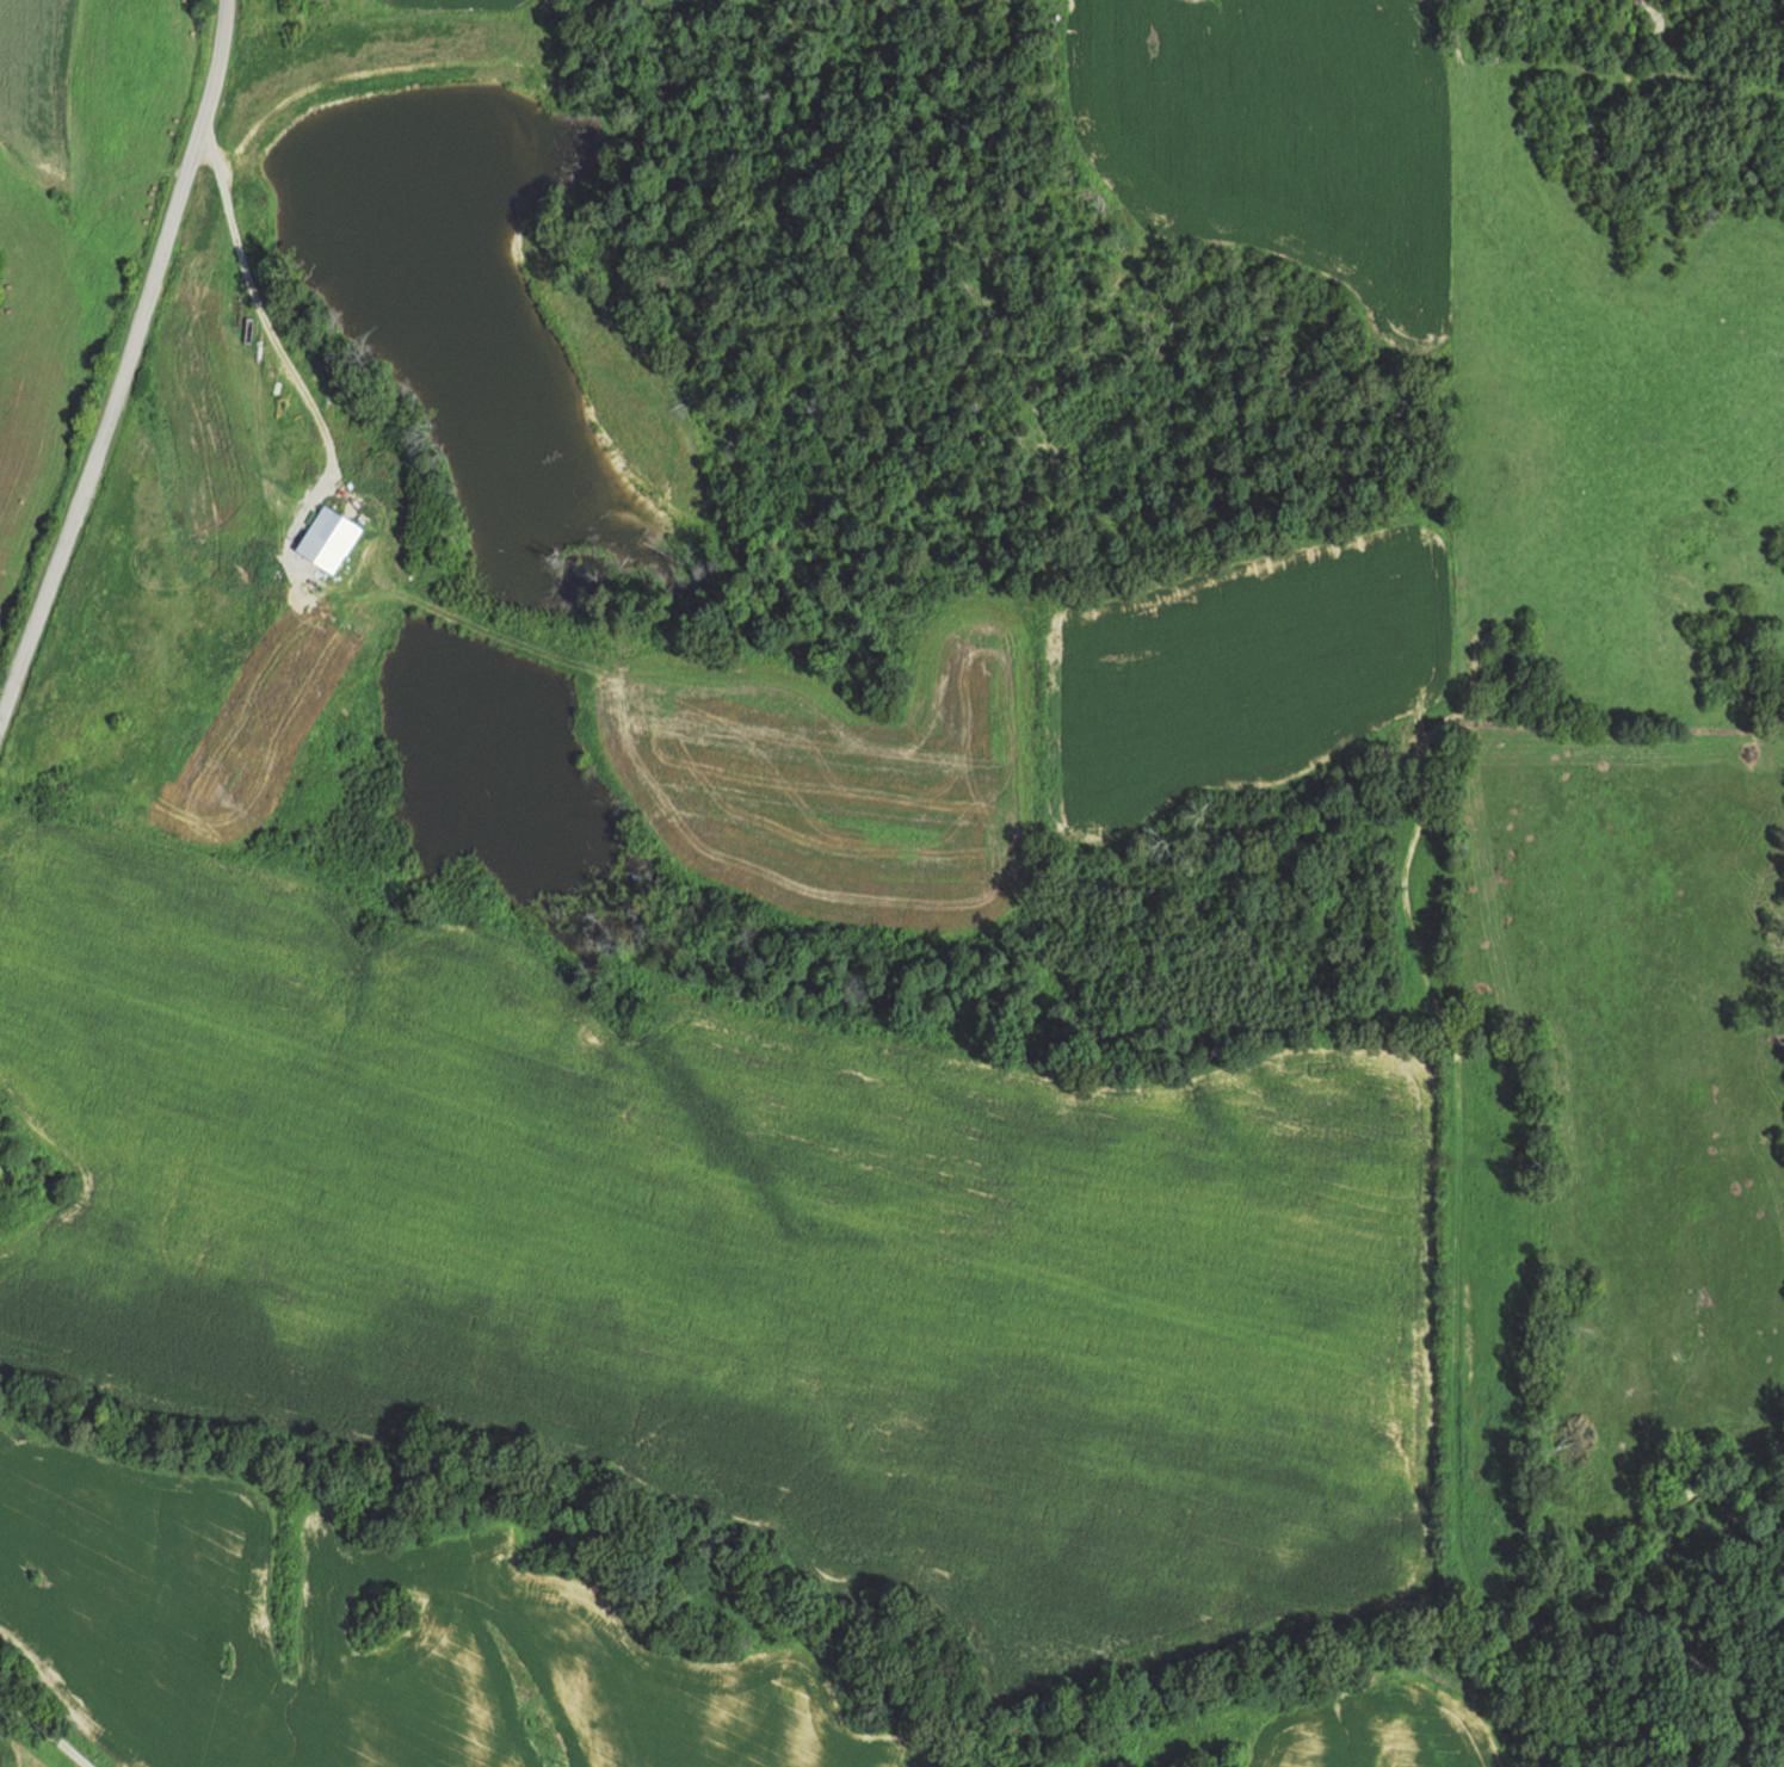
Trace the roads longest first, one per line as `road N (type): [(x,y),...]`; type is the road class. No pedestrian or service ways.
road 1 (residential): [(0,724),(197,115),(194,0)]

